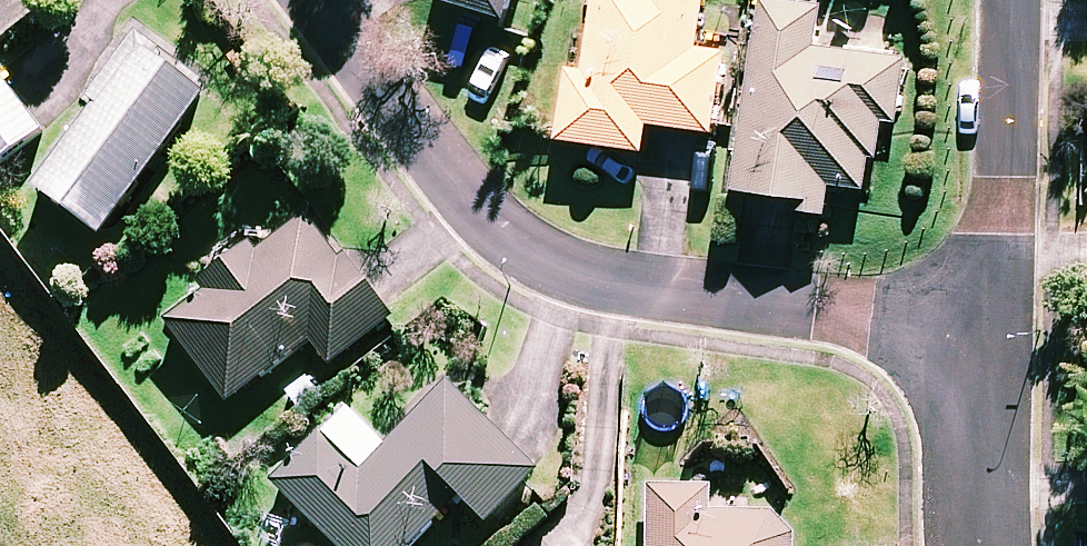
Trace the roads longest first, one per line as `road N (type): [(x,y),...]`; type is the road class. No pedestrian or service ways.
road 1 (residential): [(311,0),(445,175),(506,237),(590,277),(987,325)]
road 2 (residential): [(1004,0),(987,325)]
road 3 (residential): [(987,325),(987,545)]

